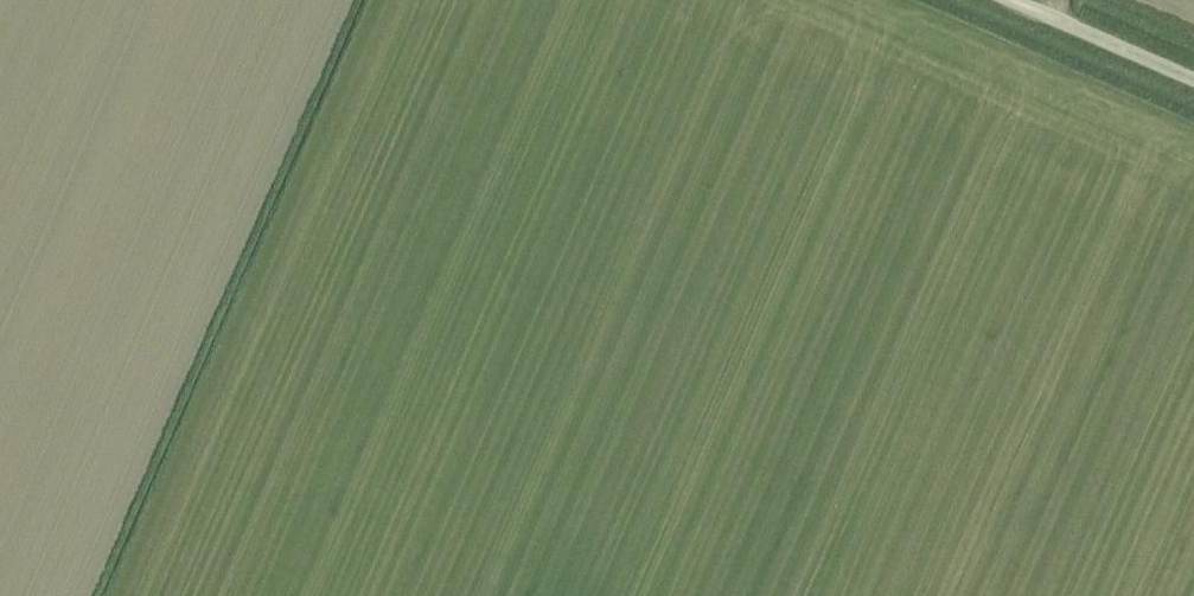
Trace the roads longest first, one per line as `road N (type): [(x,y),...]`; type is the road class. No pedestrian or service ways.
road 1 (unclassified): [(1193,78),(1018,0)]

